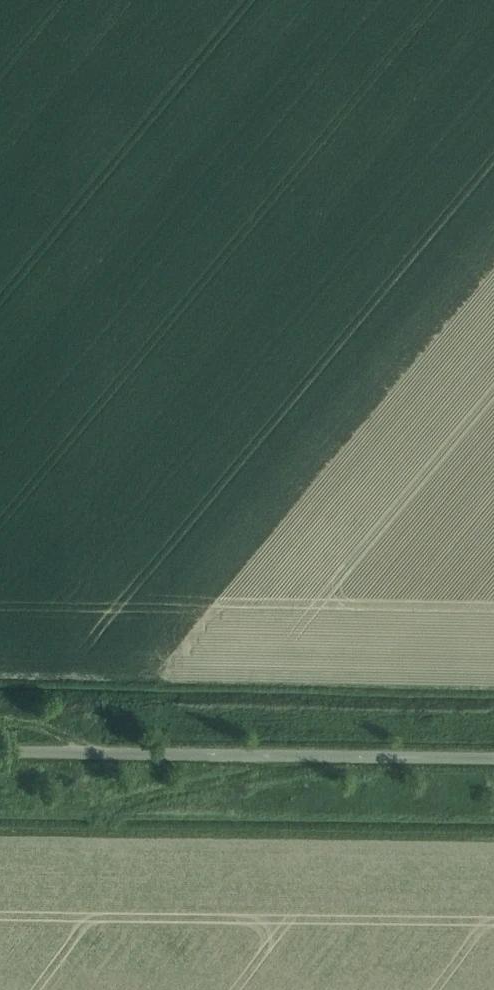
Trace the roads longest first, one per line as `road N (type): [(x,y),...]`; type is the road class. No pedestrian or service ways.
road 1 (unclassified): [(493,759),(0,753)]

